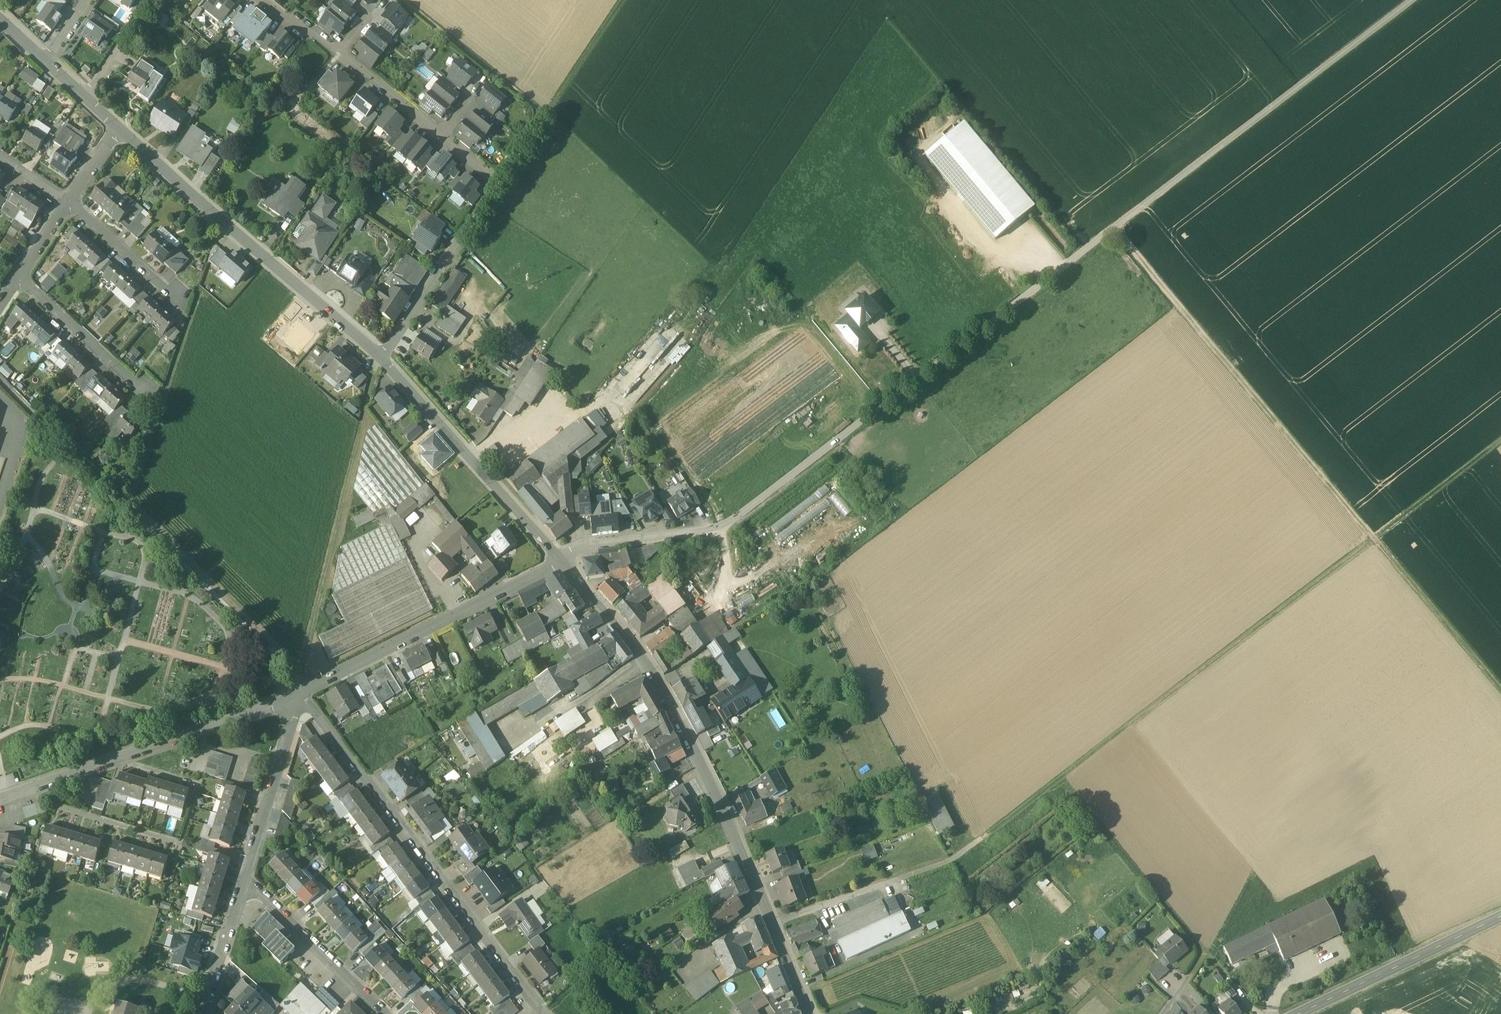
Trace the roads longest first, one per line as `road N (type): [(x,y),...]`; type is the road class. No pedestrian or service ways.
road 1 (track): [(717,528),(1412,0)]
road 2 (track): [(952,860),(1500,440)]
road 3 (track): [(1116,226),(1500,683)]
road 4 (tertiary): [(563,559),(671,704),(813,1013)]
road 5 (residential): [(536,1007),(302,694)]
road 6 (tertiary): [(121,130),(381,359)]
road 7 (track): [(299,682),(381,359)]
road 8 (residential): [(0,796),(302,694)]
road 9 (residential): [(302,694),(563,559)]
road 10 (tertiary): [(381,359),(563,559)]
road 11 (track): [(1209,953),(1060,780)]
road 12 (secondary): [(1300,1013),(1500,918)]
road 13 (residential): [(302,694),(243,886)]
road 14 (residential): [(243,886),(272,901),(388,1013)]
road 15 (track): [(406,0),(554,119)]
road 16 (residential): [(18,279),(148,393)]
road 17 (residential): [(563,559),(579,549),(717,528)]
road 18 (residential): [(70,199),(183,302)]
road 19 (residential): [(466,240),(381,359)]
road 20 (residential): [(444,137),(504,189),(466,240)]
road 21 (track): [(554,119),(633,0)]
road 22 (residential): [(243,886),(201,1013)]
road 23 (residential): [(343,54),(444,137)]

